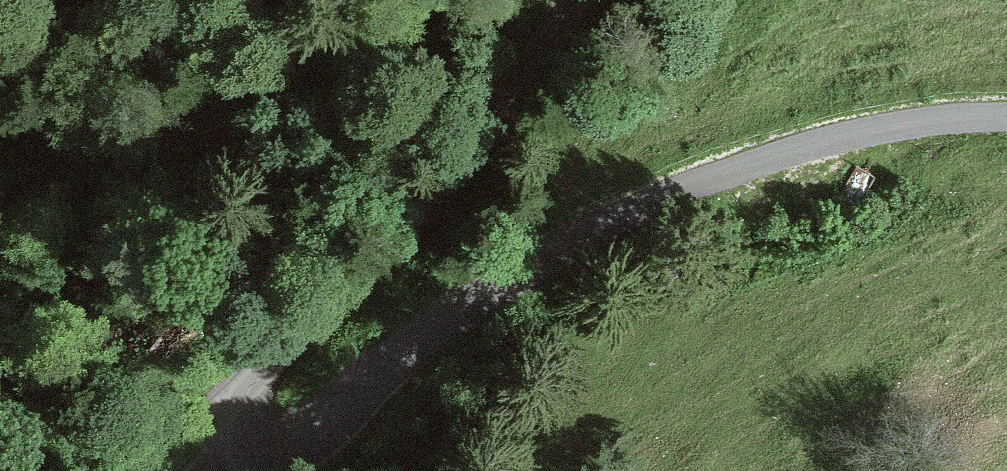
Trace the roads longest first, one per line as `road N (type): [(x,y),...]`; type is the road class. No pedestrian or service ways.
road 1 (track): [(220,447),(254,467),(280,460),(469,305),(677,185),(847,127),(925,111),(1006,111)]
road 2 (track): [(220,447),(221,413),(233,395),(422,205),(571,0)]

